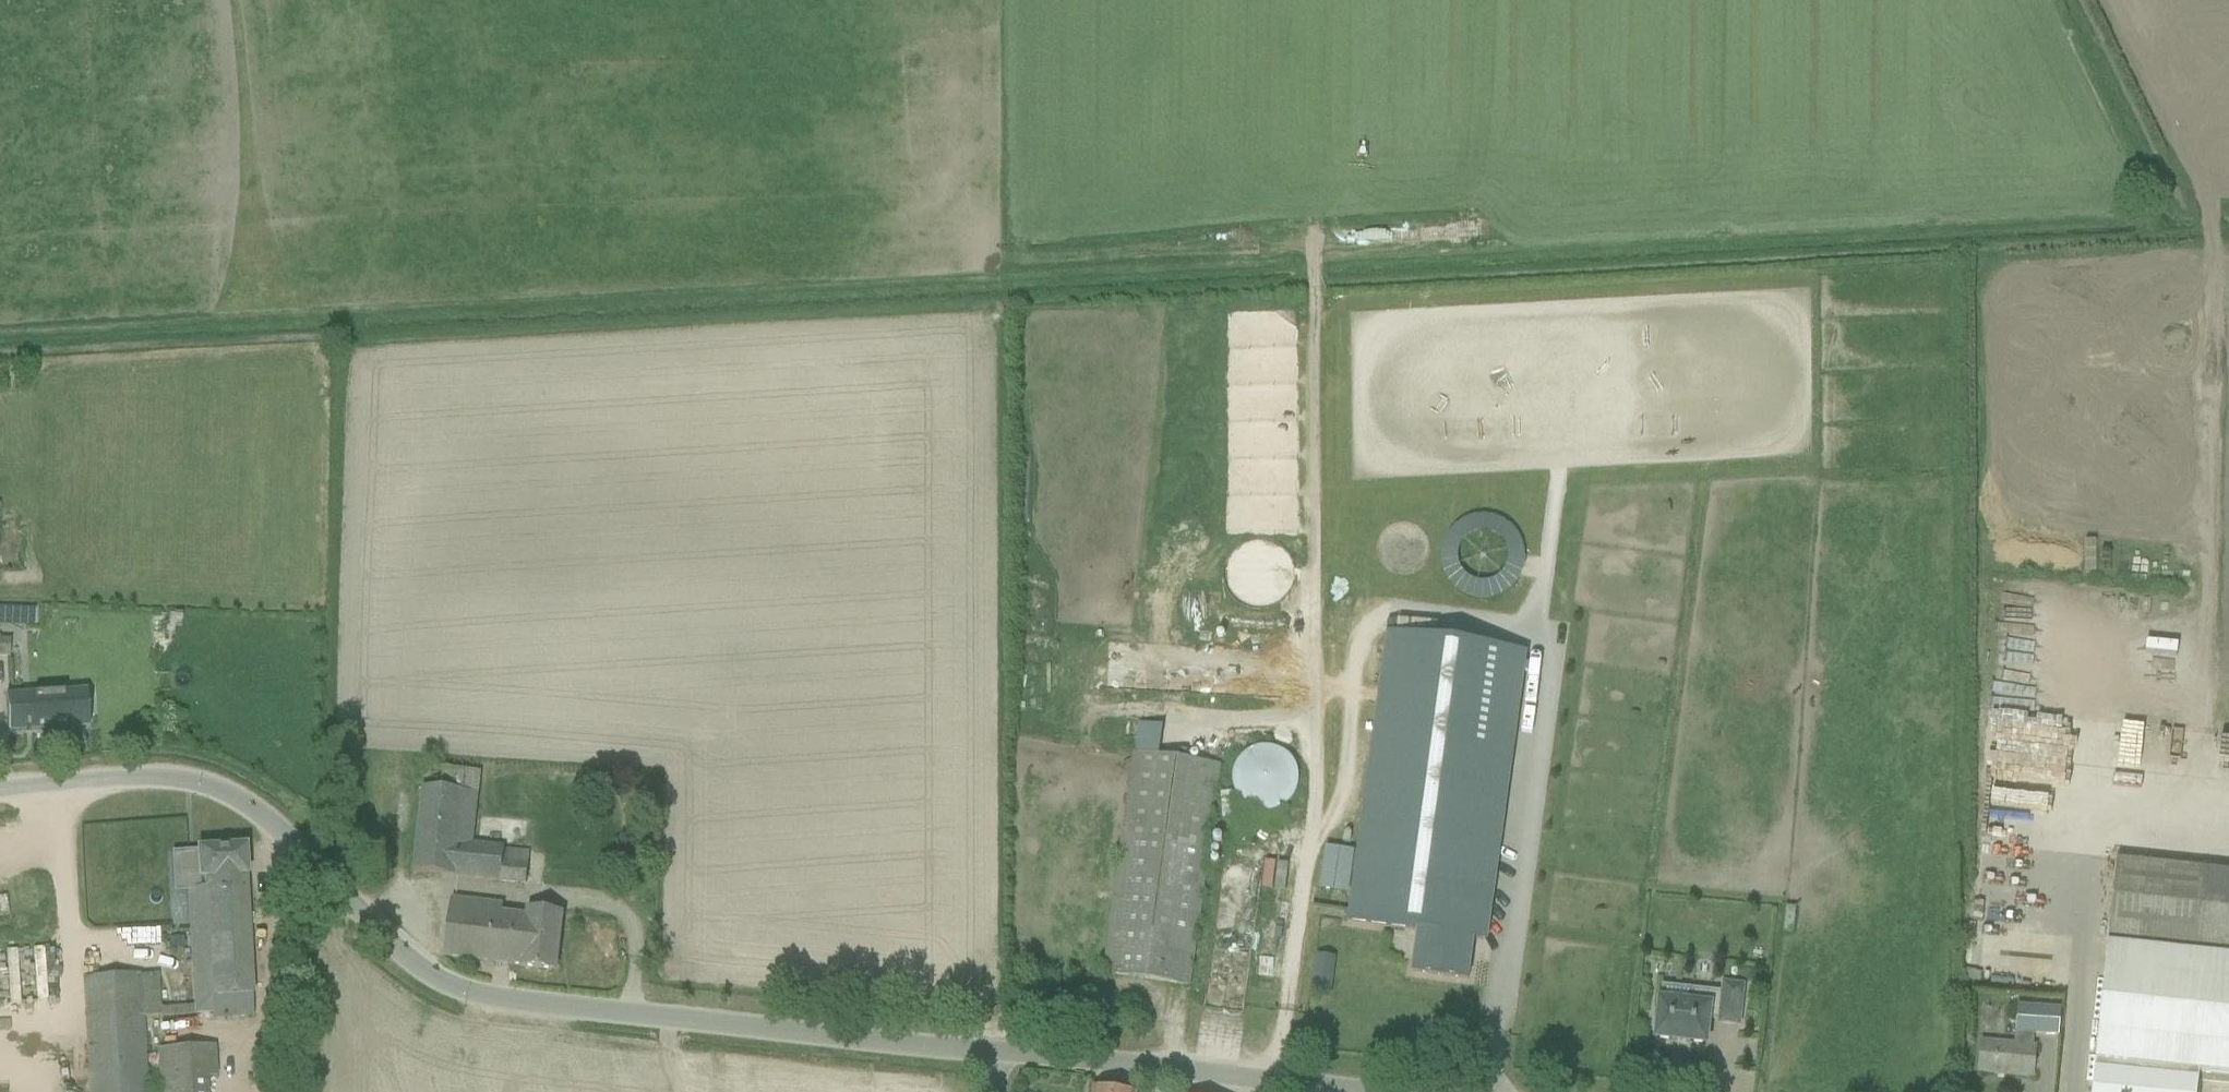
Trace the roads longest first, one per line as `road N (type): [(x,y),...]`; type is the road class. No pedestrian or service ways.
road 1 (unclassified): [(1250,1091),(492,998),(446,984),(392,945),(261,818),(222,796),(115,778),(0,789)]
road 2 (track): [(1316,229),(1319,768),(1272,1091)]

